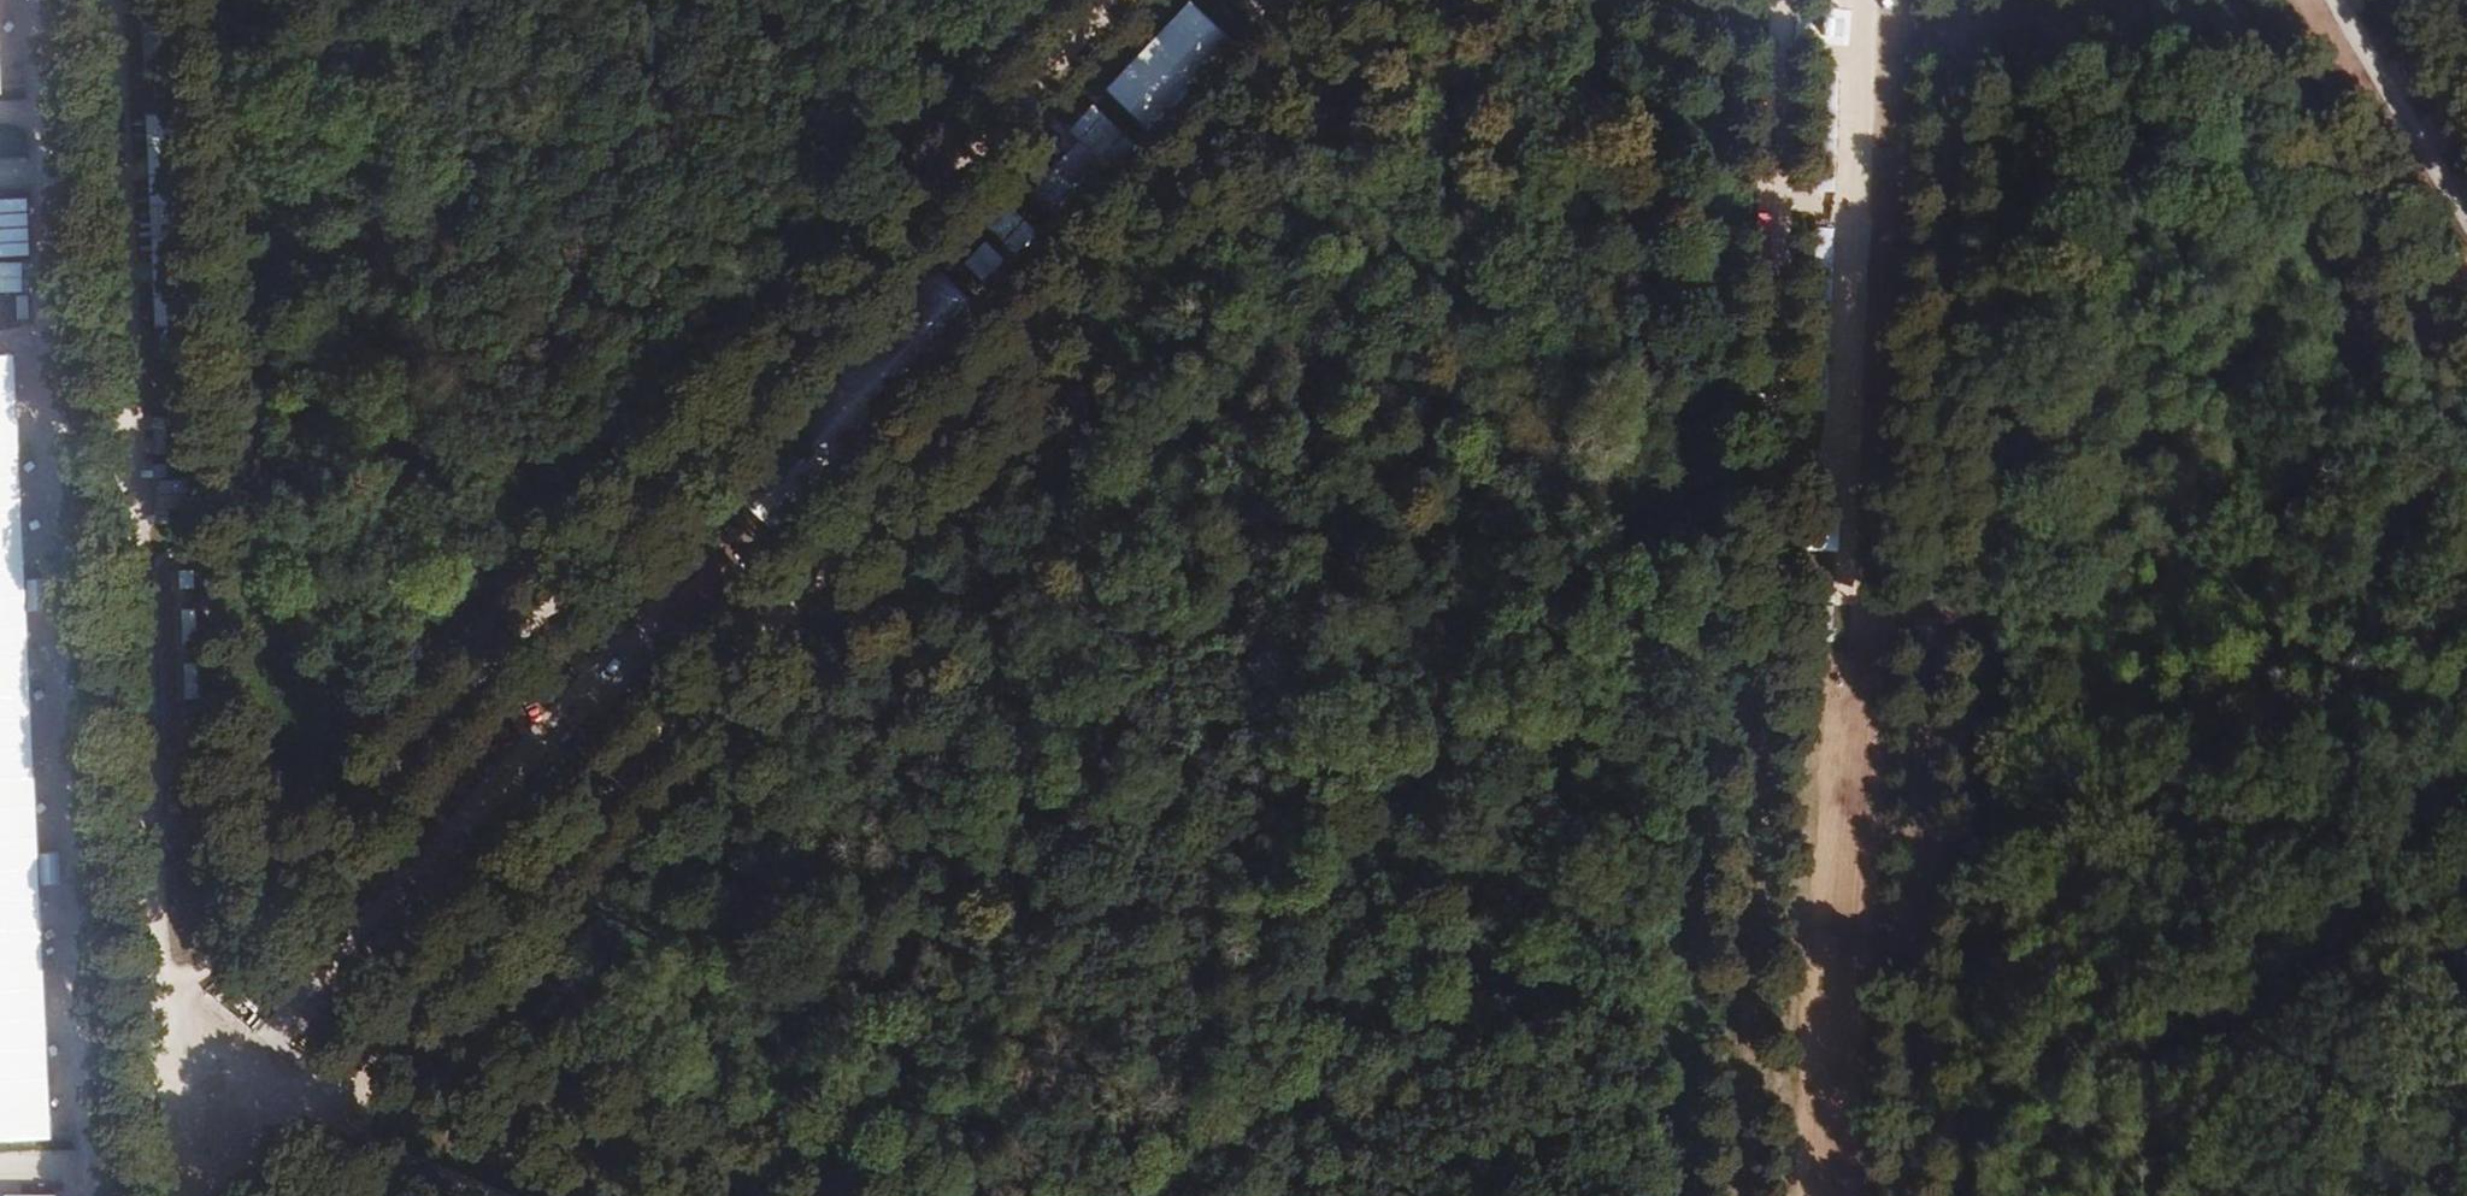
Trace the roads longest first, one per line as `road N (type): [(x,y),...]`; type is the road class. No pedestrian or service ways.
road 1 (track): [(222,1048),(1204,0)]
road 2 (track): [(152,0),(202,1195)]
road 3 (track): [(1832,0),(1808,1195)]
road 4 (track): [(575,1195),(222,1048)]
road 5 (track): [(2332,0),(2466,221)]

